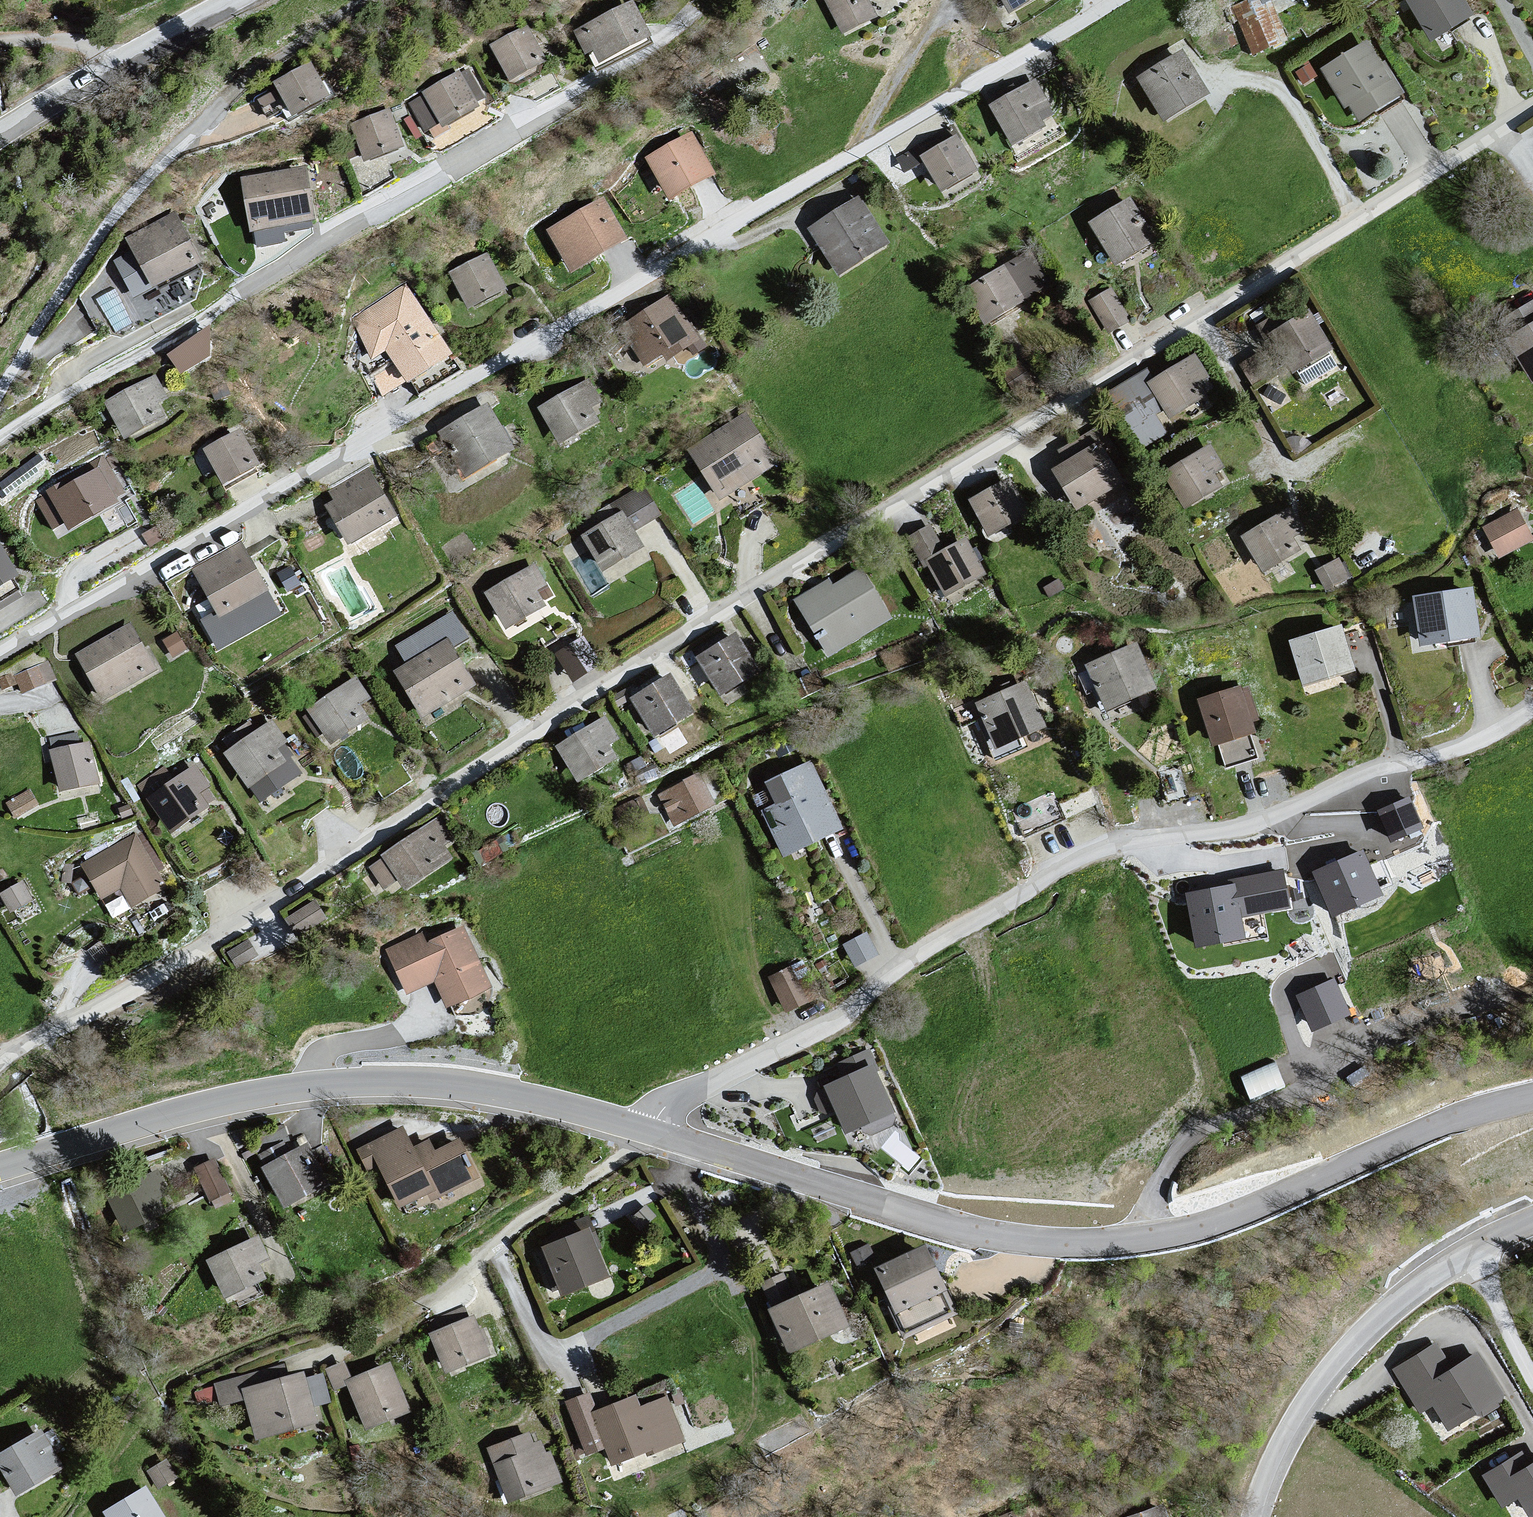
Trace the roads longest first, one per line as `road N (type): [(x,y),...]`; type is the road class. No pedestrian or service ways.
road 1 (residential): [(1532,109),(558,717),(213,944),(0,1063)]
road 2 (residential): [(1125,0),(364,440),(321,477),(0,655)]
road 3 (residential): [(648,1132),(679,1096),(830,1023),(922,951),(1090,853),(1247,825),(1367,772),(1482,739),(1532,709)]
road 4 (tertiary): [(648,1132),(949,1225),(1085,1246),(1215,1224),(1417,1133),(1532,1096)]
road 5 (residential): [(591,104),(287,272),(0,447)]
road 6 (tertiary): [(0,1170),(184,1113),(339,1086),(462,1088),(648,1132)]
road 7 (residential): [(0,396),(59,297),(167,152),(266,64),(359,0)]
road 8 (tertiary): [(1474,1253),(1381,1317),(1327,1376),(1289,1434),(1256,1516)]
road 9 (tertiary): [(237,0),(0,135)]
road 10 (residential): [(1474,1253),(1532,1381)]

